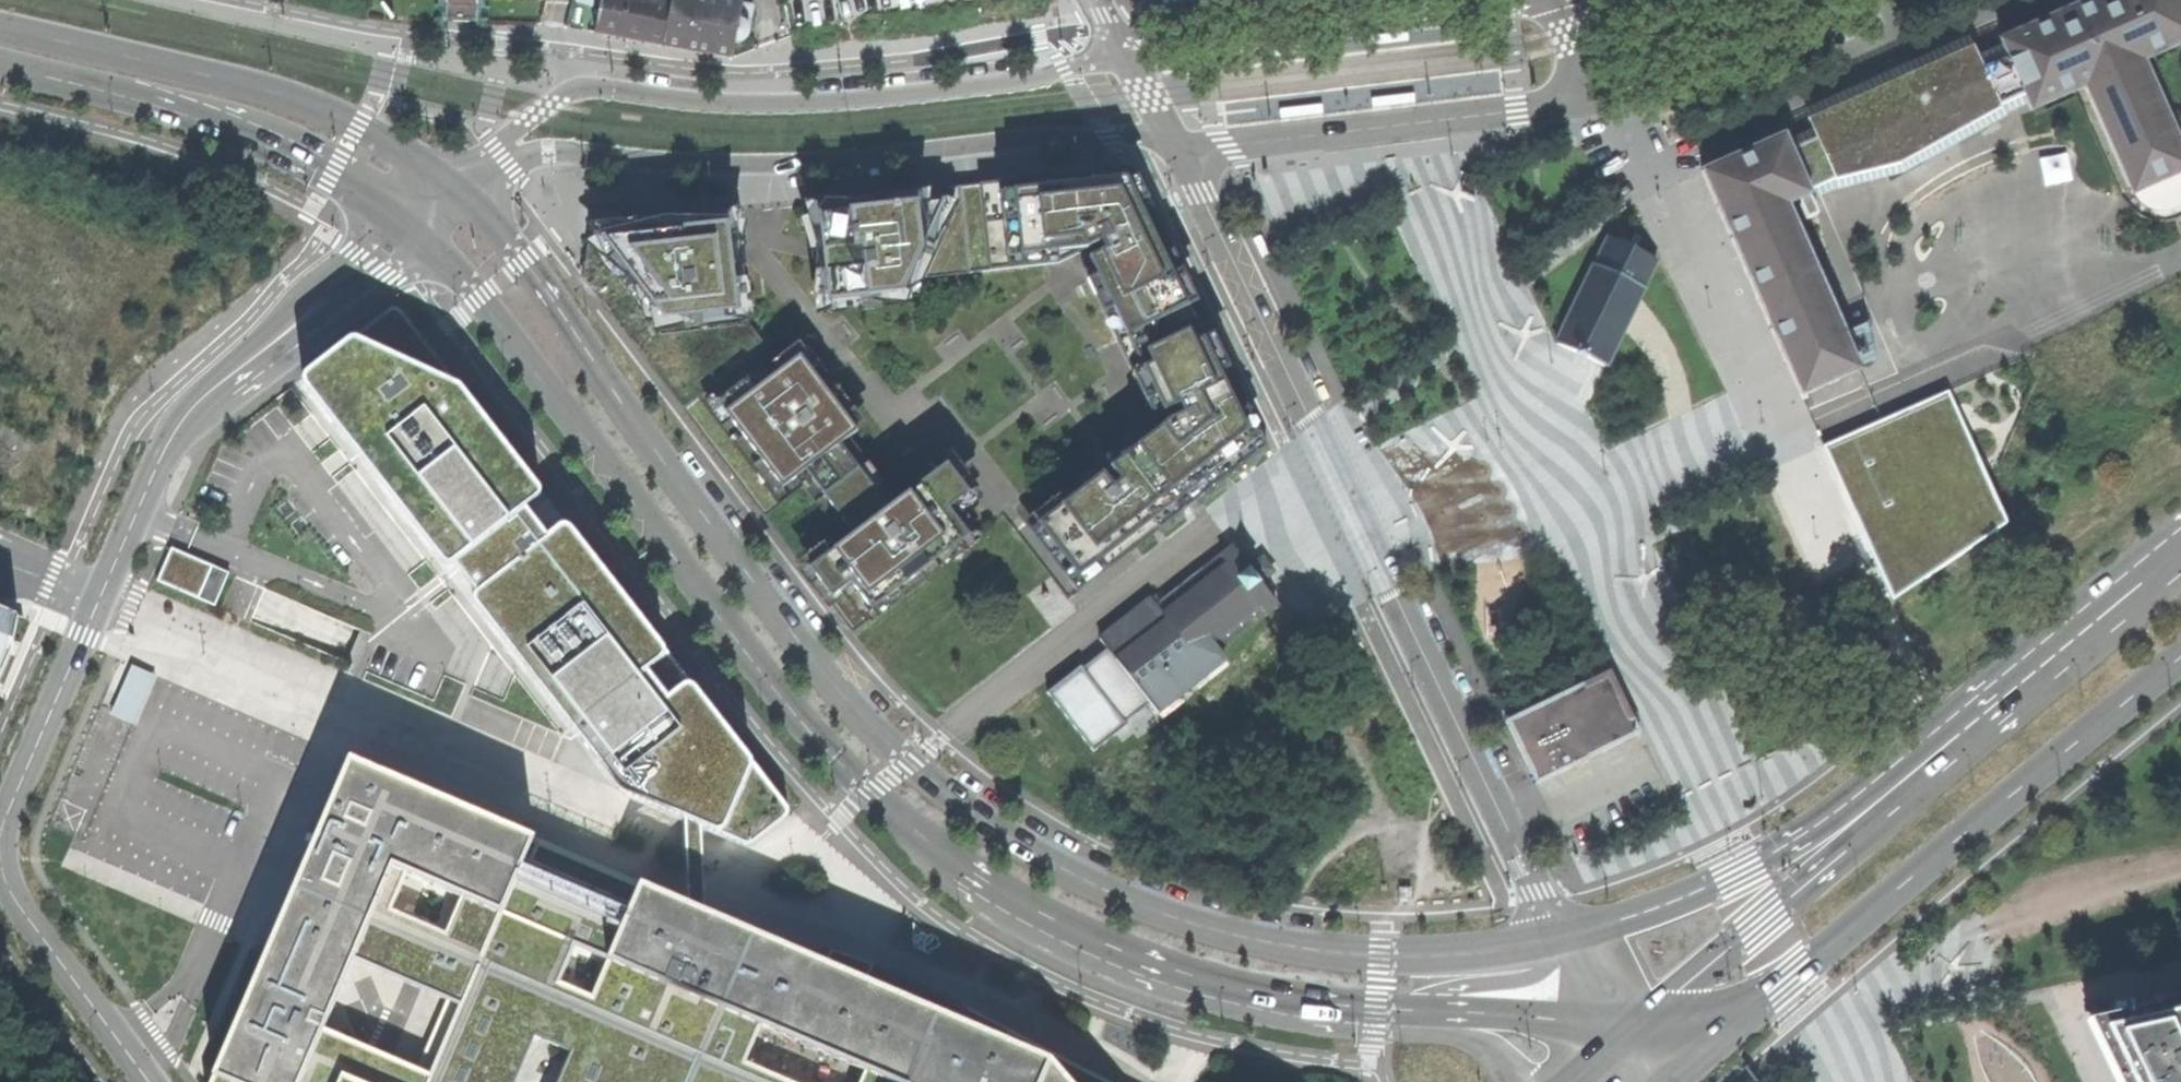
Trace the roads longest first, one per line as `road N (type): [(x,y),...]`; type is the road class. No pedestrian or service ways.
road 1 (primary): [(1563,937),(1478,953),(1385,955),(1259,943),(1112,903),(988,825),(898,752),(815,664),(523,257),(471,204)]
road 2 (primary): [(428,244),(834,758),(979,881),(1078,933)]
road 3 (residential): [(1563,937),(1170,143)]
road 4 (residential): [(471,204),(526,158),(545,153),(746,164),(1123,135),(1170,143)]
road 5 (residential): [(1123,61),(840,102),(725,104),(577,89),(451,186)]
road 6 (primary): [(1688,1059),(2180,660)]
road 7 (primary): [(1078,933),(1259,991),(1358,1008),(1542,1021),(1616,1043)]
road 8 (unclassified): [(254,357),(187,412),(0,835)]
road 9 (secondary): [(1078,933),(1219,1007),(1324,1029),(1482,1045),(1540,1081)]
road 10 (primary): [(451,186),(357,127),(268,91),(0,26)]
road 11 (primary): [(0,66),(231,126),(332,172),(403,219)]
road 12 (primary): [(2180,553),(1847,827)]
road 13 (residential): [(1170,143),(1226,147),(1579,105)]
road 14 (secondary): [(1847,827),(1616,1043)]
road 15 (primary): [(1847,827),(1662,905),(1563,937)]
road 16 (residential): [(1579,105),(1619,98),(1841,0)]
road 17 (unclassified): [(0,868),(29,921),(147,1081)]
road 18 (unclassified): [(254,357),(304,341),(428,244)]
road 19 (unclassified): [(403,219),(315,286),(254,357)]

